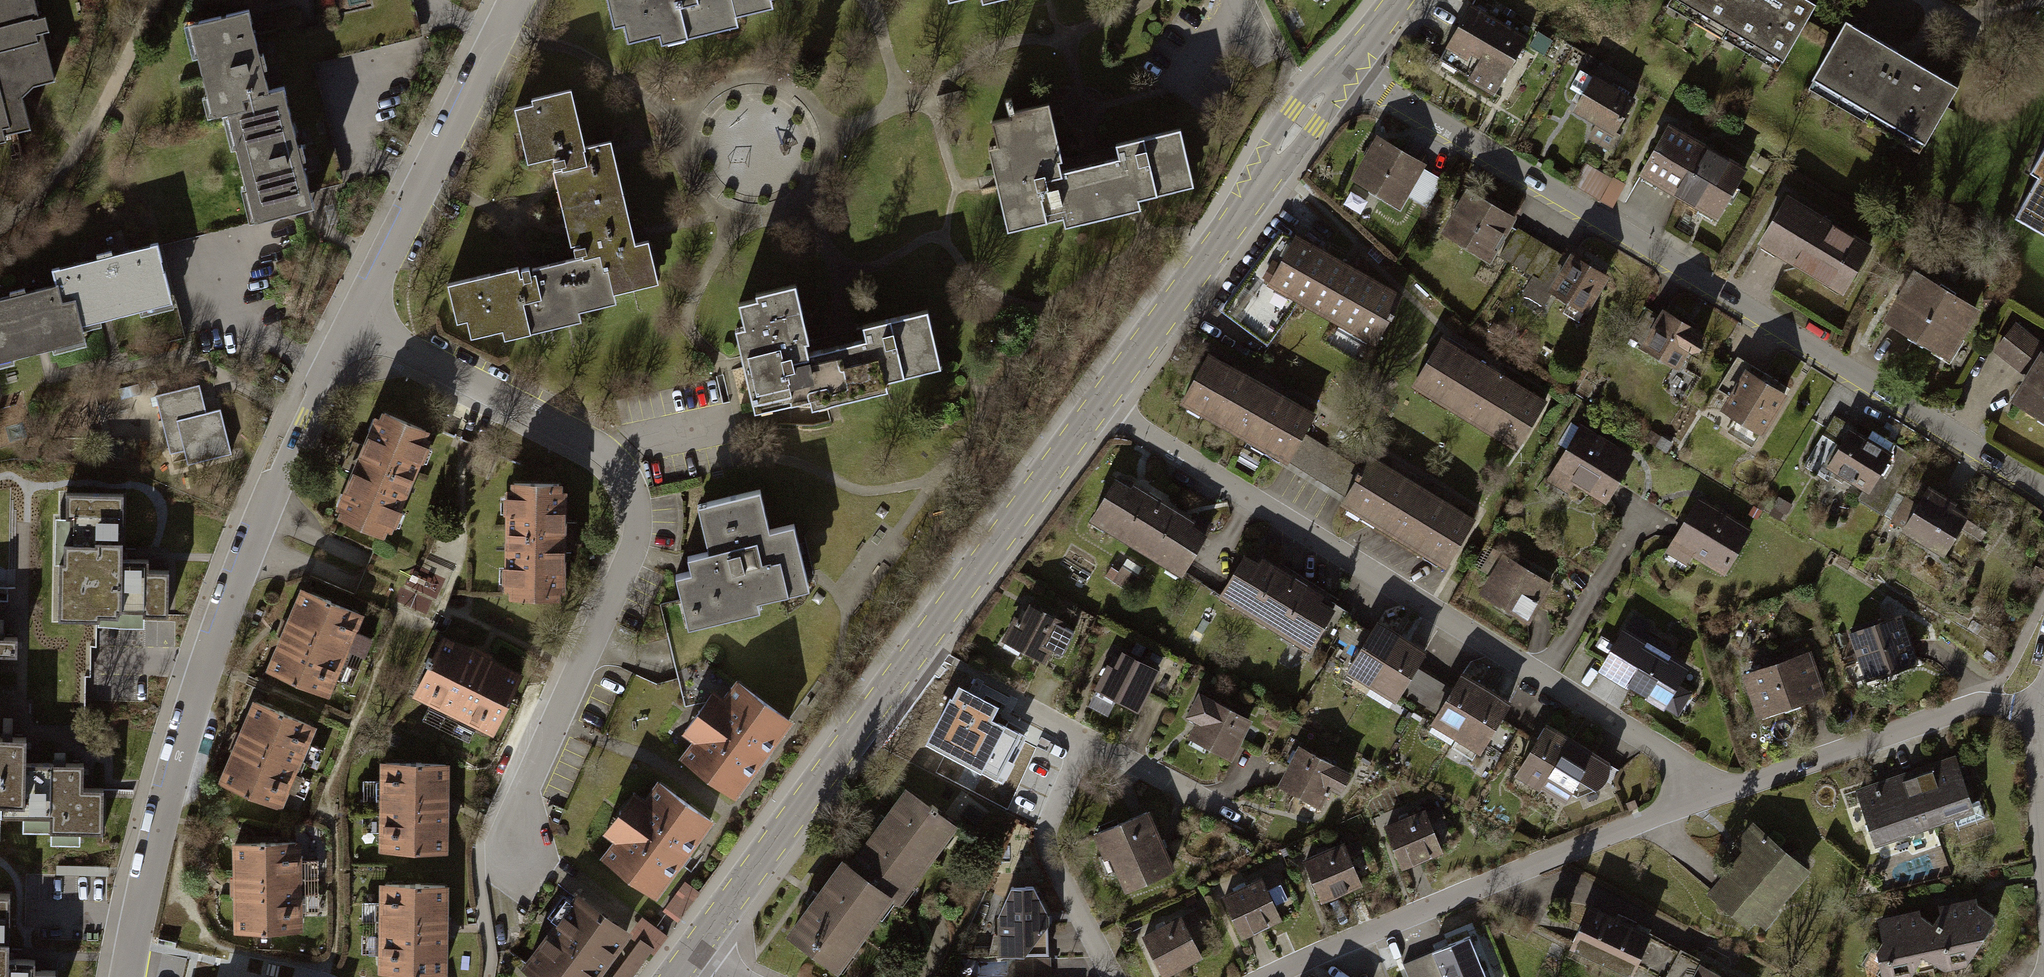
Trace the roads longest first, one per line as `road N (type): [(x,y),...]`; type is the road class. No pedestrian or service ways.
road 1 (residential): [(1345,67),(2043,488)]
road 2 (residential): [(352,322),(597,446),(614,457),(634,491),(633,550),(523,788),(519,860)]
road 3 (residential): [(1102,404),(1690,769),(1711,795)]
road 4 (residential): [(352,322),(207,663),(165,802),(127,976)]
road 5 (secondary): [(694,948),(1102,404)]
road 6 (residential): [(1270,976),(1711,795)]
road 7 (secondary): [(1102,404),(1345,67)]
road 8 (residential): [(516,0),(352,322)]
road 9 (residential): [(1711,795),(1982,706),(2043,704)]
road 10 (residential): [(1111,976),(1046,847),(1087,740)]
road 11 (residential): [(1087,740),(1217,807)]

